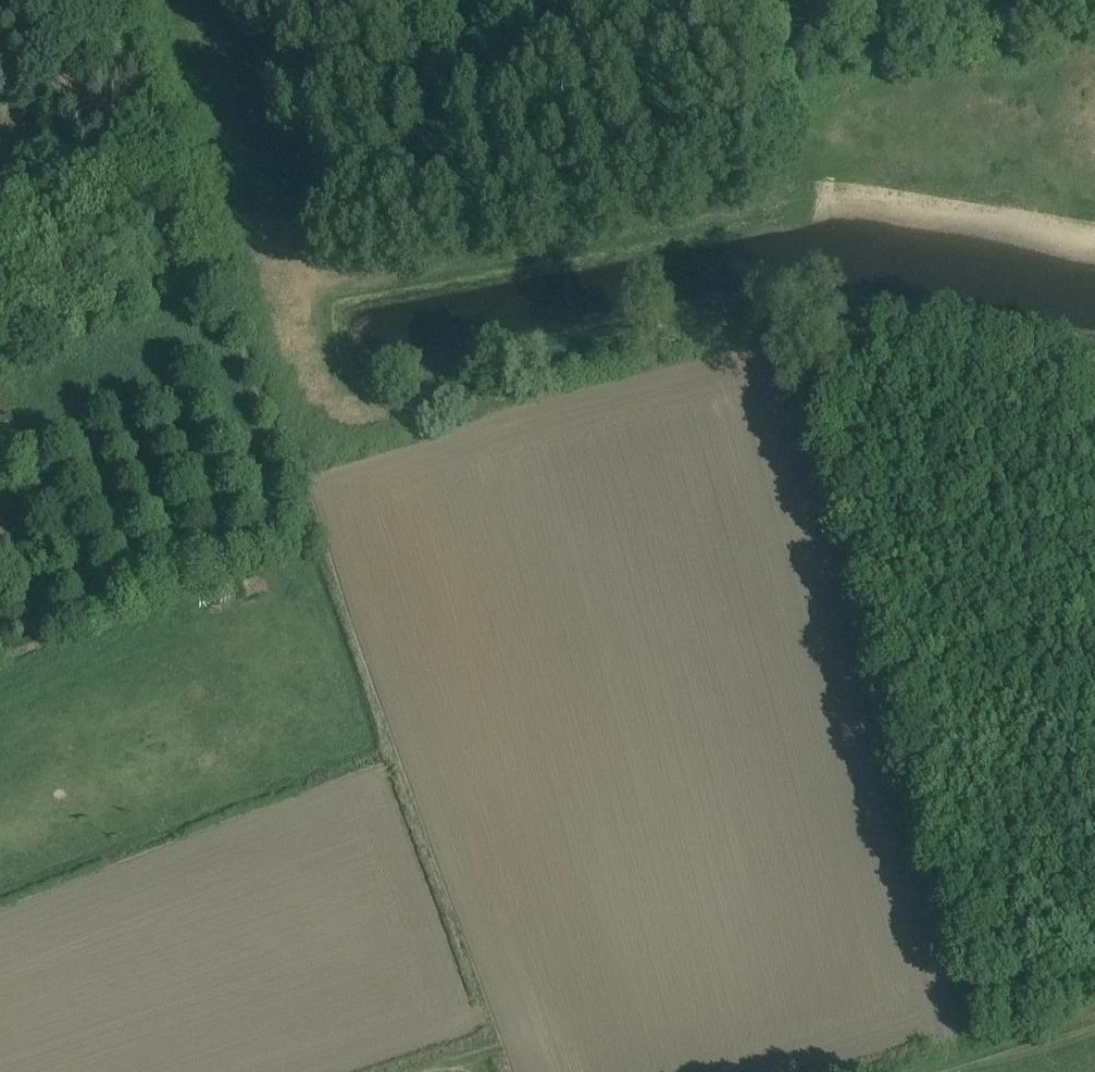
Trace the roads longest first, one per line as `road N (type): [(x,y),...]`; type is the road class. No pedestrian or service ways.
road 1 (track): [(1094,1015),(855,1071)]

